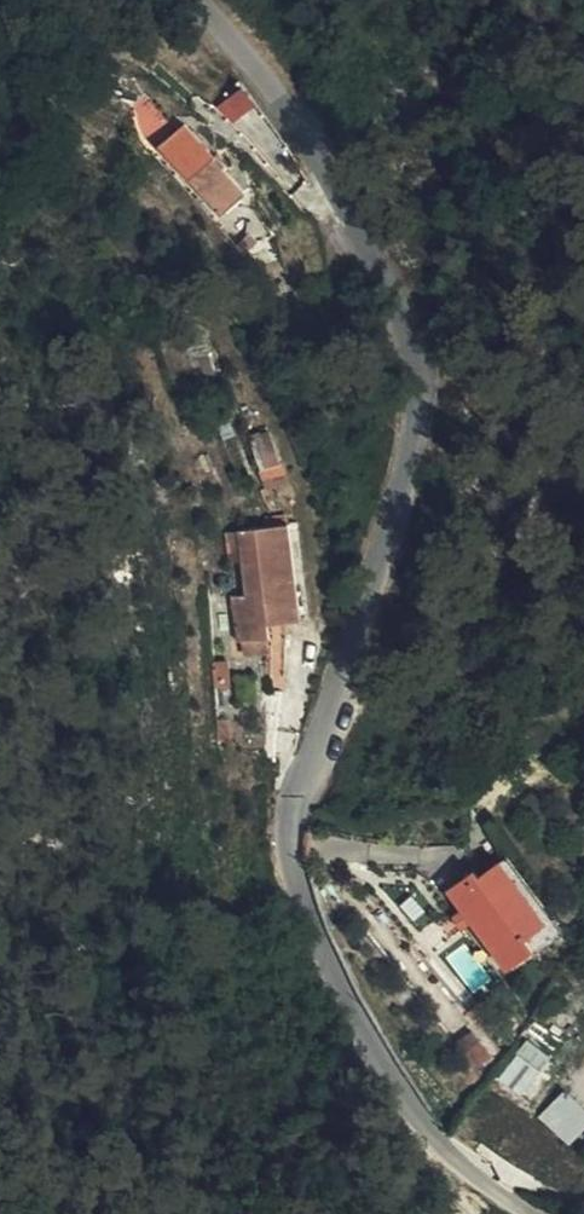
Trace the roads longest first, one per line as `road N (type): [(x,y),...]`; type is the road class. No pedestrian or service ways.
road 1 (unclassified): [(203,0),(326,162),(421,376),(423,451),(310,781),(318,924),(343,1001),(423,1121),(463,1165),(529,1213)]

